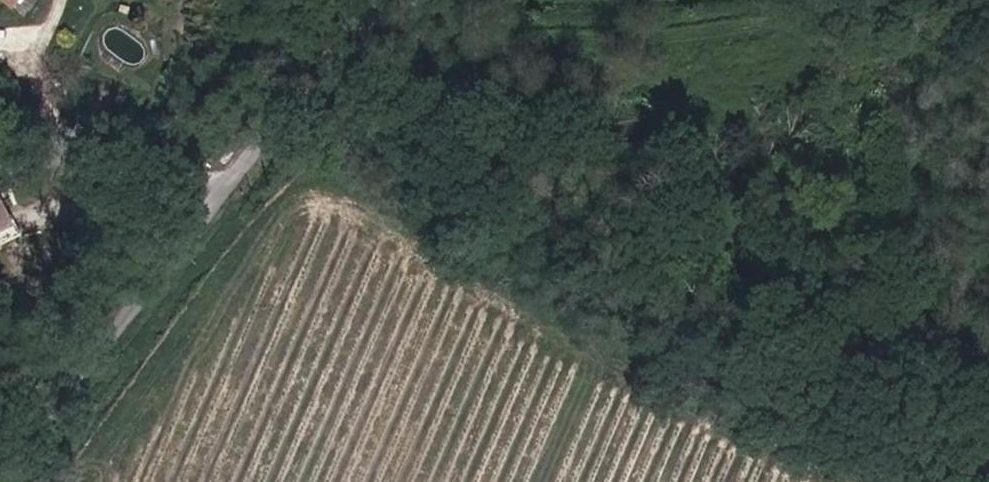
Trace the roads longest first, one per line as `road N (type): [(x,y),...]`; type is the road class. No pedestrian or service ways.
road 1 (track): [(893,0),(648,42),(441,59),(370,97),(332,177),(348,199),(607,355),(842,481)]
road 2 (unclassified): [(360,0),(330,28),(151,286),(0,475)]

